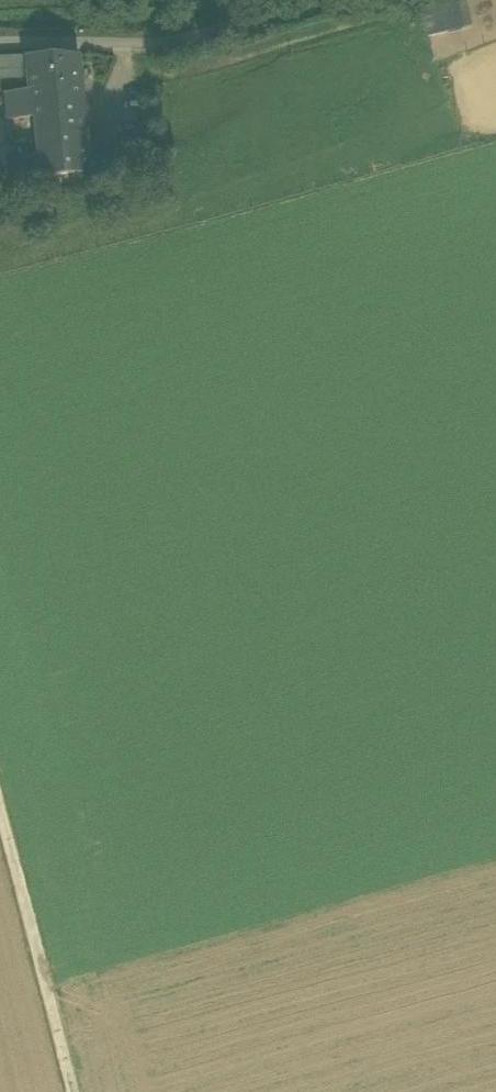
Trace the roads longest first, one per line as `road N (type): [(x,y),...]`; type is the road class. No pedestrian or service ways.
road 1 (unclassified): [(0,44),(183,37),(283,0)]
road 2 (track): [(0,817),(70,1091)]

